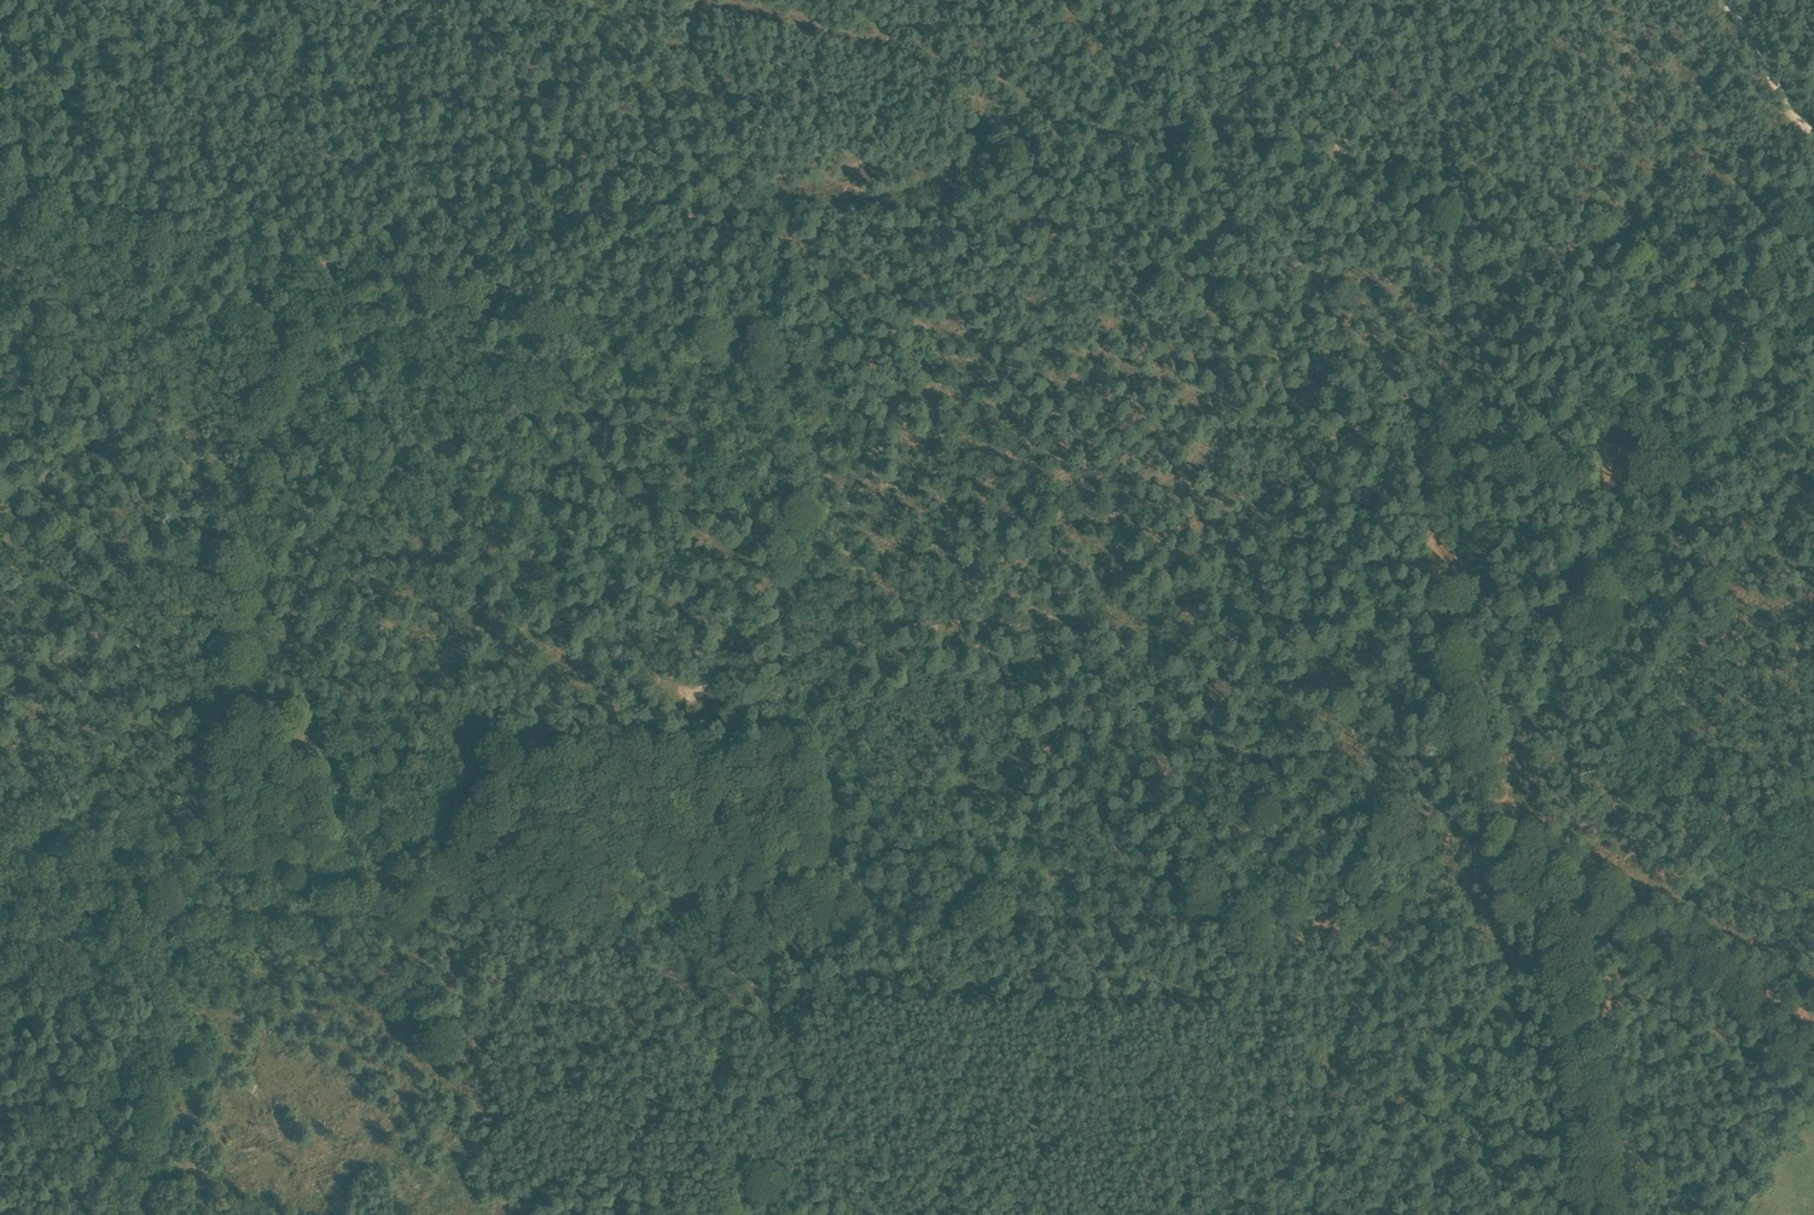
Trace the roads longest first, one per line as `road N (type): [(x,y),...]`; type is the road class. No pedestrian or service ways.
road 1 (track): [(1554,875),(1453,914),(1409,921),(0,906)]
road 2 (track): [(679,0),(731,162),(766,327),(495,296),(156,226),(0,172)]
road 3 (track): [(1813,427),(1796,448),(1754,463),(1539,462),(1477,444),(1429,469),(1423,485),(1448,658),(1452,761),(1480,816),(1554,875)]
road 4 (track): [(1813,1028),(1554,875)]
road 5 (track): [(1723,0),(1813,148)]

